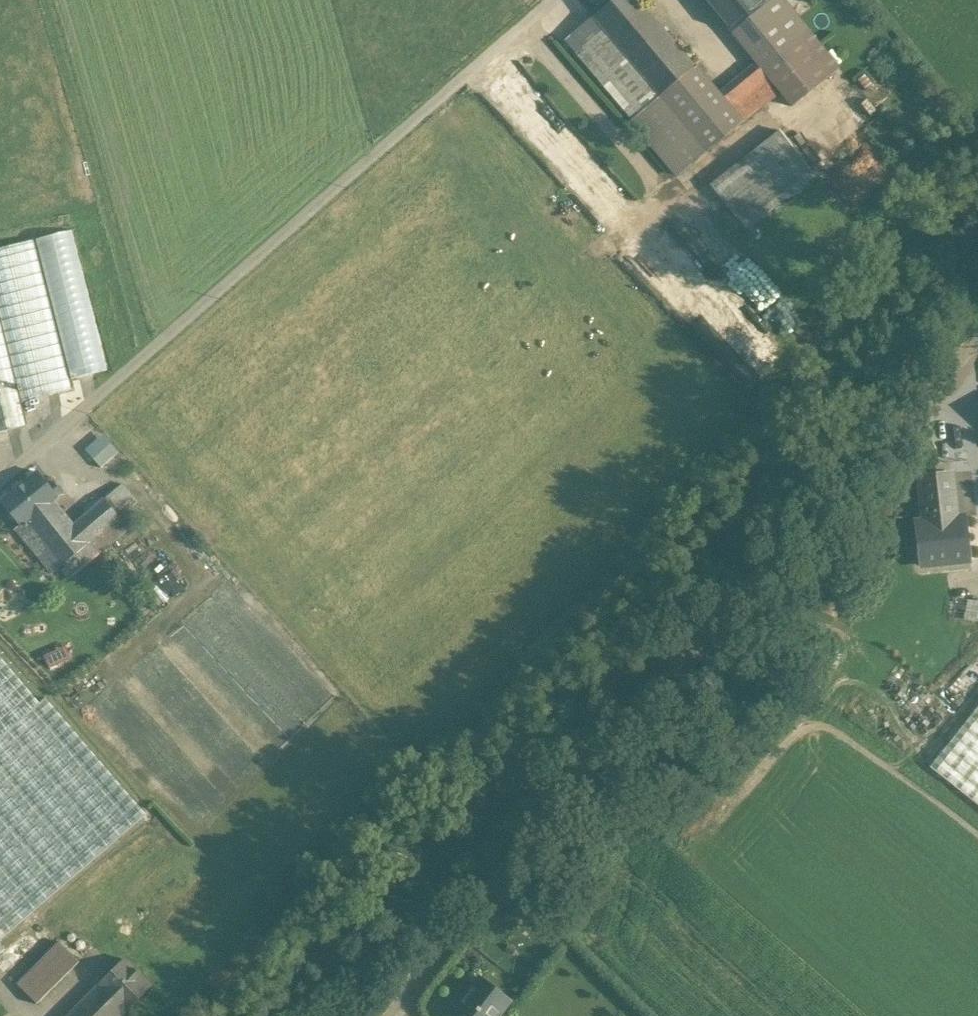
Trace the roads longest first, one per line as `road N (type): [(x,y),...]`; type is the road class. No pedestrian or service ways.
road 1 (track): [(393,1015),(977,317)]
road 2 (track): [(0,485),(559,0)]

